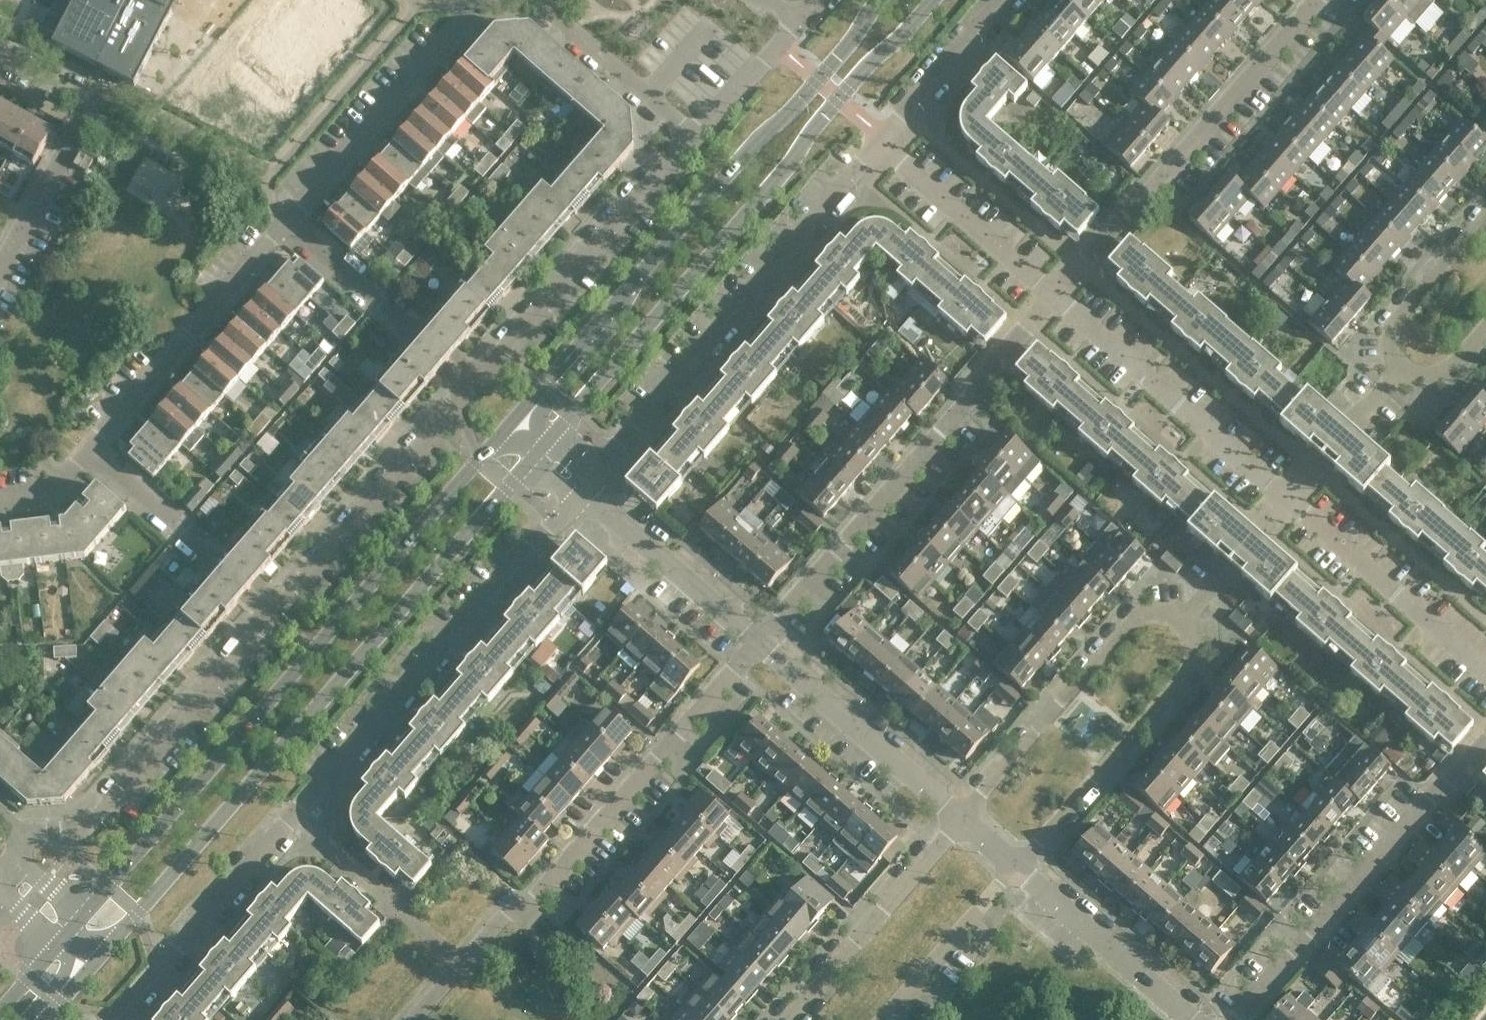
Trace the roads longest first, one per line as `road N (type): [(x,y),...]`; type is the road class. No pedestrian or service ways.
road 1 (tertiary): [(96,961),(542,452)]
road 2 (tertiary): [(510,425),(82,919)]
road 3 (tertiary): [(542,452),(841,94),(931,0)]
road 4 (tertiary): [(879,0),(847,47),(510,425)]
road 5 (residential): [(430,1019),(764,637)]
road 6 (residential): [(582,486),(880,141)]
road 7 (residential): [(764,637),(1052,294)]
road 8 (residential): [(295,816),(582,486)]
road 9 (residential): [(1052,294),(1315,0)]
road 10 (residential): [(1234,1019),(1485,729)]
road 11 (residential): [(475,380),(692,135)]
road 12 (residential): [(1023,872),(1191,674),(1200,657),(1184,615)]
road 13 (residential): [(1184,615),(1164,605),(1125,617),(955,812)]
road 14 (residential): [(1286,496),(1052,294)]
road 15 (residential): [(74,831),(87,830),(279,606)]
road 16 (residential): [(91,446),(284,217)]
road 17 (residential): [(279,606),(475,380)]
road 18 (residential): [(0,250),(92,91),(0,42)]
road 19 (residential): [(284,217),(460,14),(459,0)]
road 20 (residential): [(955,812),(774,1019)]
road 21 (residential): [(117,1019),(295,816)]
road 22 (residential): [(1485,668),(1286,496)]
road 23 (residential): [(955,812),(764,637)]
road 24 (residential): [(475,380),(284,217)]
road 25 (residential): [(279,606),(91,446)]
road 26 (residential): [(764,637),(582,486)]
road 27 (residential): [(1201,1019),(1023,872)]
road 28 (residential): [(1052,294),(880,141)]
road 29 (residential): [(692,135),(540,0)]
road 30 (residential): [(1485,215),(1384,331),(1390,376)]
road 31 (residential): [(893,1019),(1023,872)]
road 32 (residential): [(880,141),(1003,0)]
road 33 (residential): [(1286,496),(1390,376)]
road 34 (residential): [(1184,615),(1286,496)]
road 35 (residential): [(692,135),(799,21)]
road 36 (residential): [(1390,376),(1439,388),(1485,335)]

